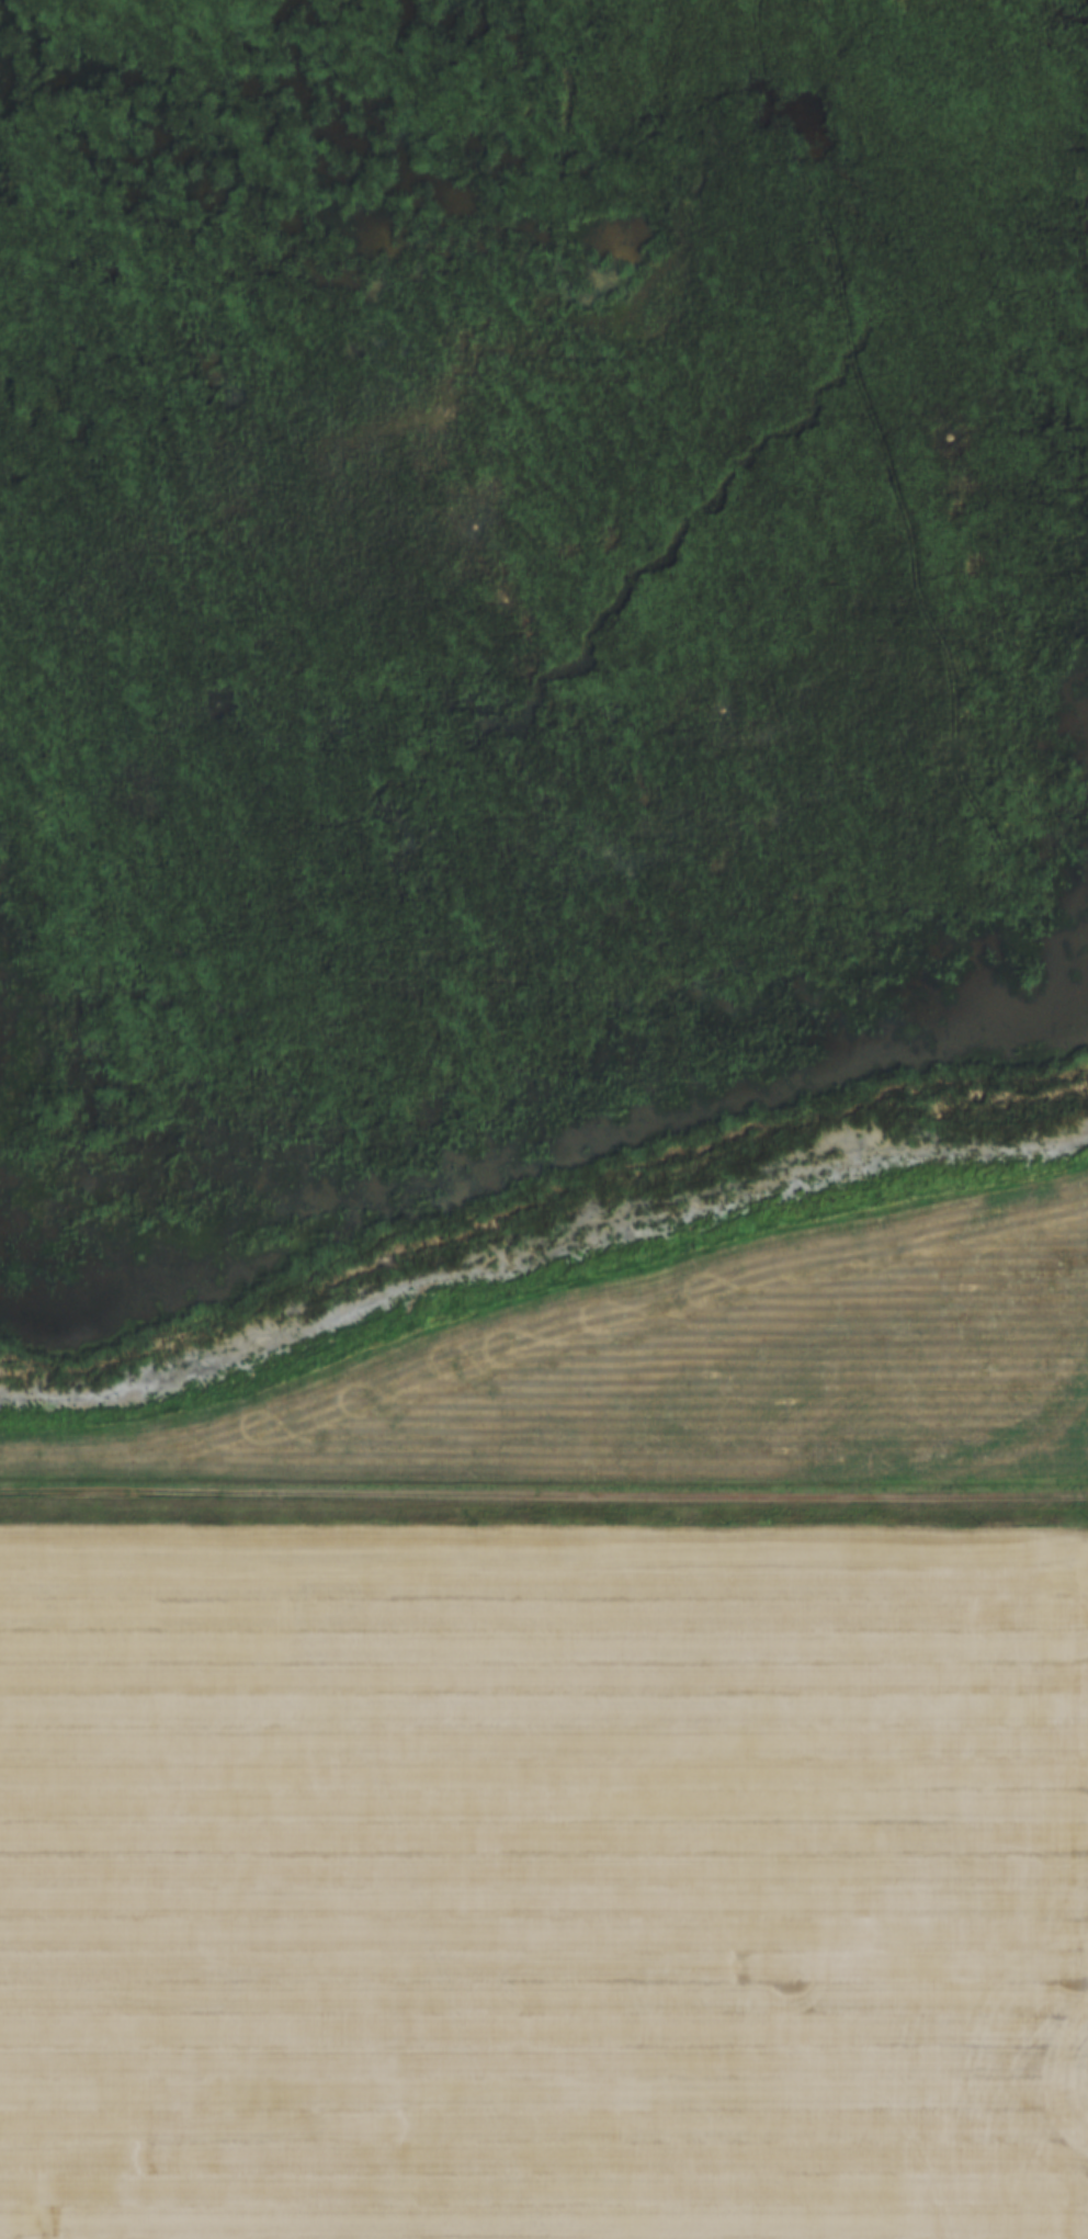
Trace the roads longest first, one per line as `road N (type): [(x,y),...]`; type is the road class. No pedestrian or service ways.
road 1 (track): [(0,1488),(1087,1488)]

